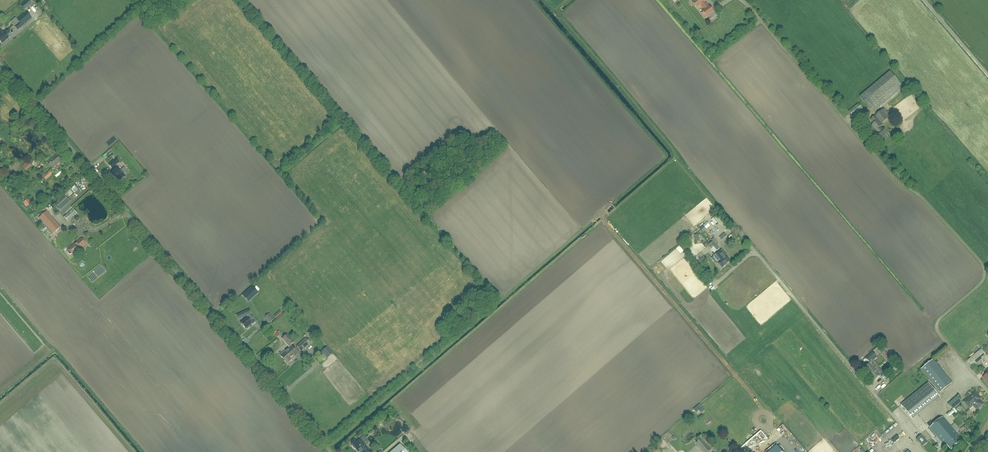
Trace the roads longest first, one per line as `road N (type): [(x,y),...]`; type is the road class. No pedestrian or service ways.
road 1 (unclassified): [(331,451),(0,65)]
road 2 (unclassified): [(987,391),(937,327),(982,283),(981,264),(892,176),(762,22)]

